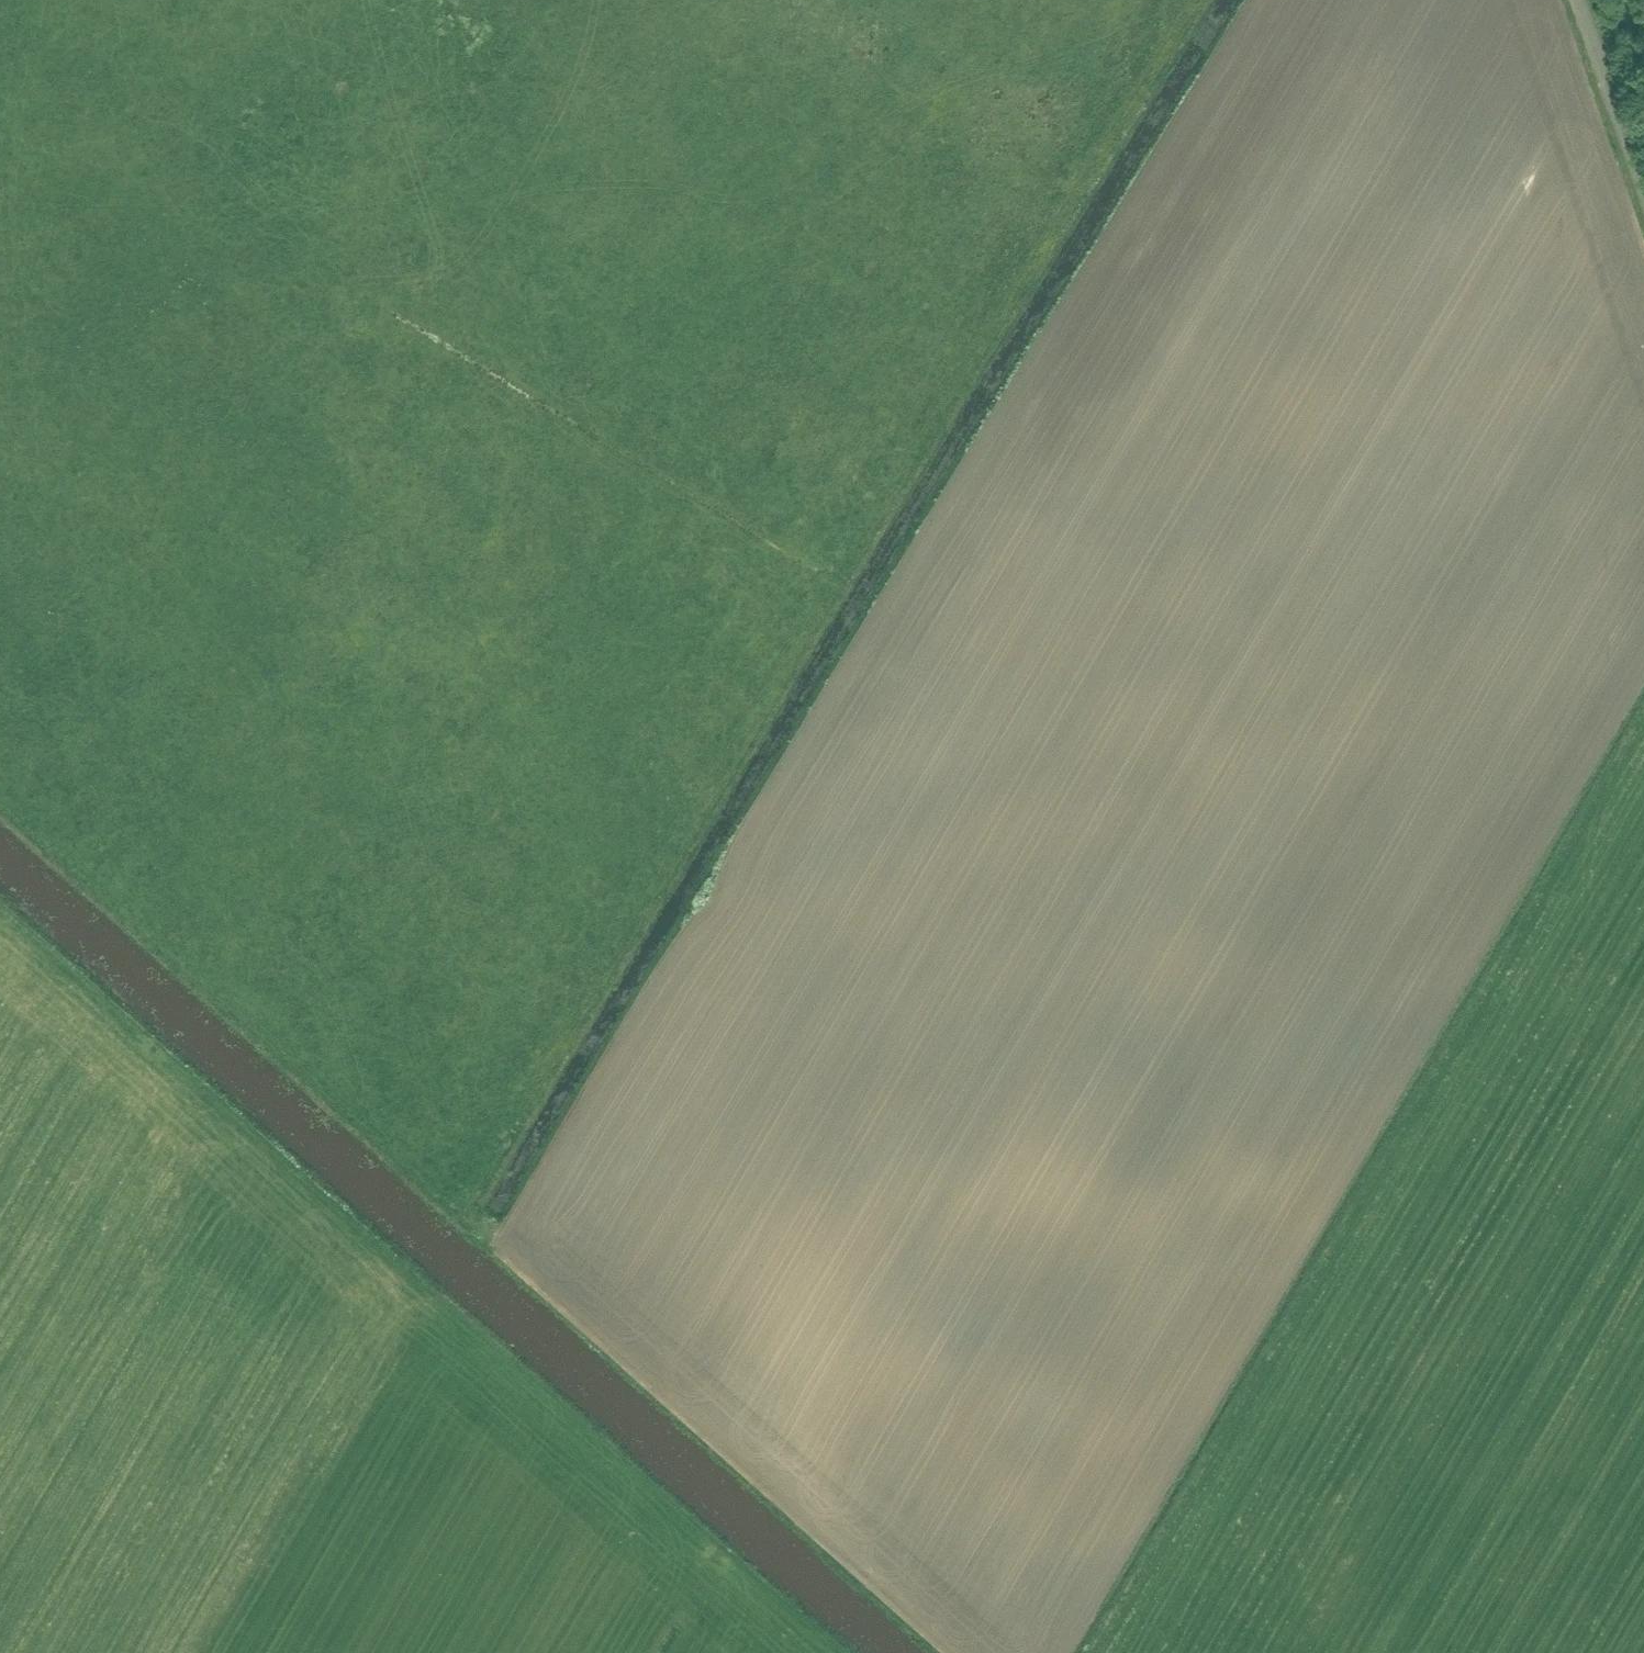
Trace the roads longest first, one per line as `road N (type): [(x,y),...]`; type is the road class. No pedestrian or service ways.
road 1 (unclassified): [(1643,192),(1579,0)]

